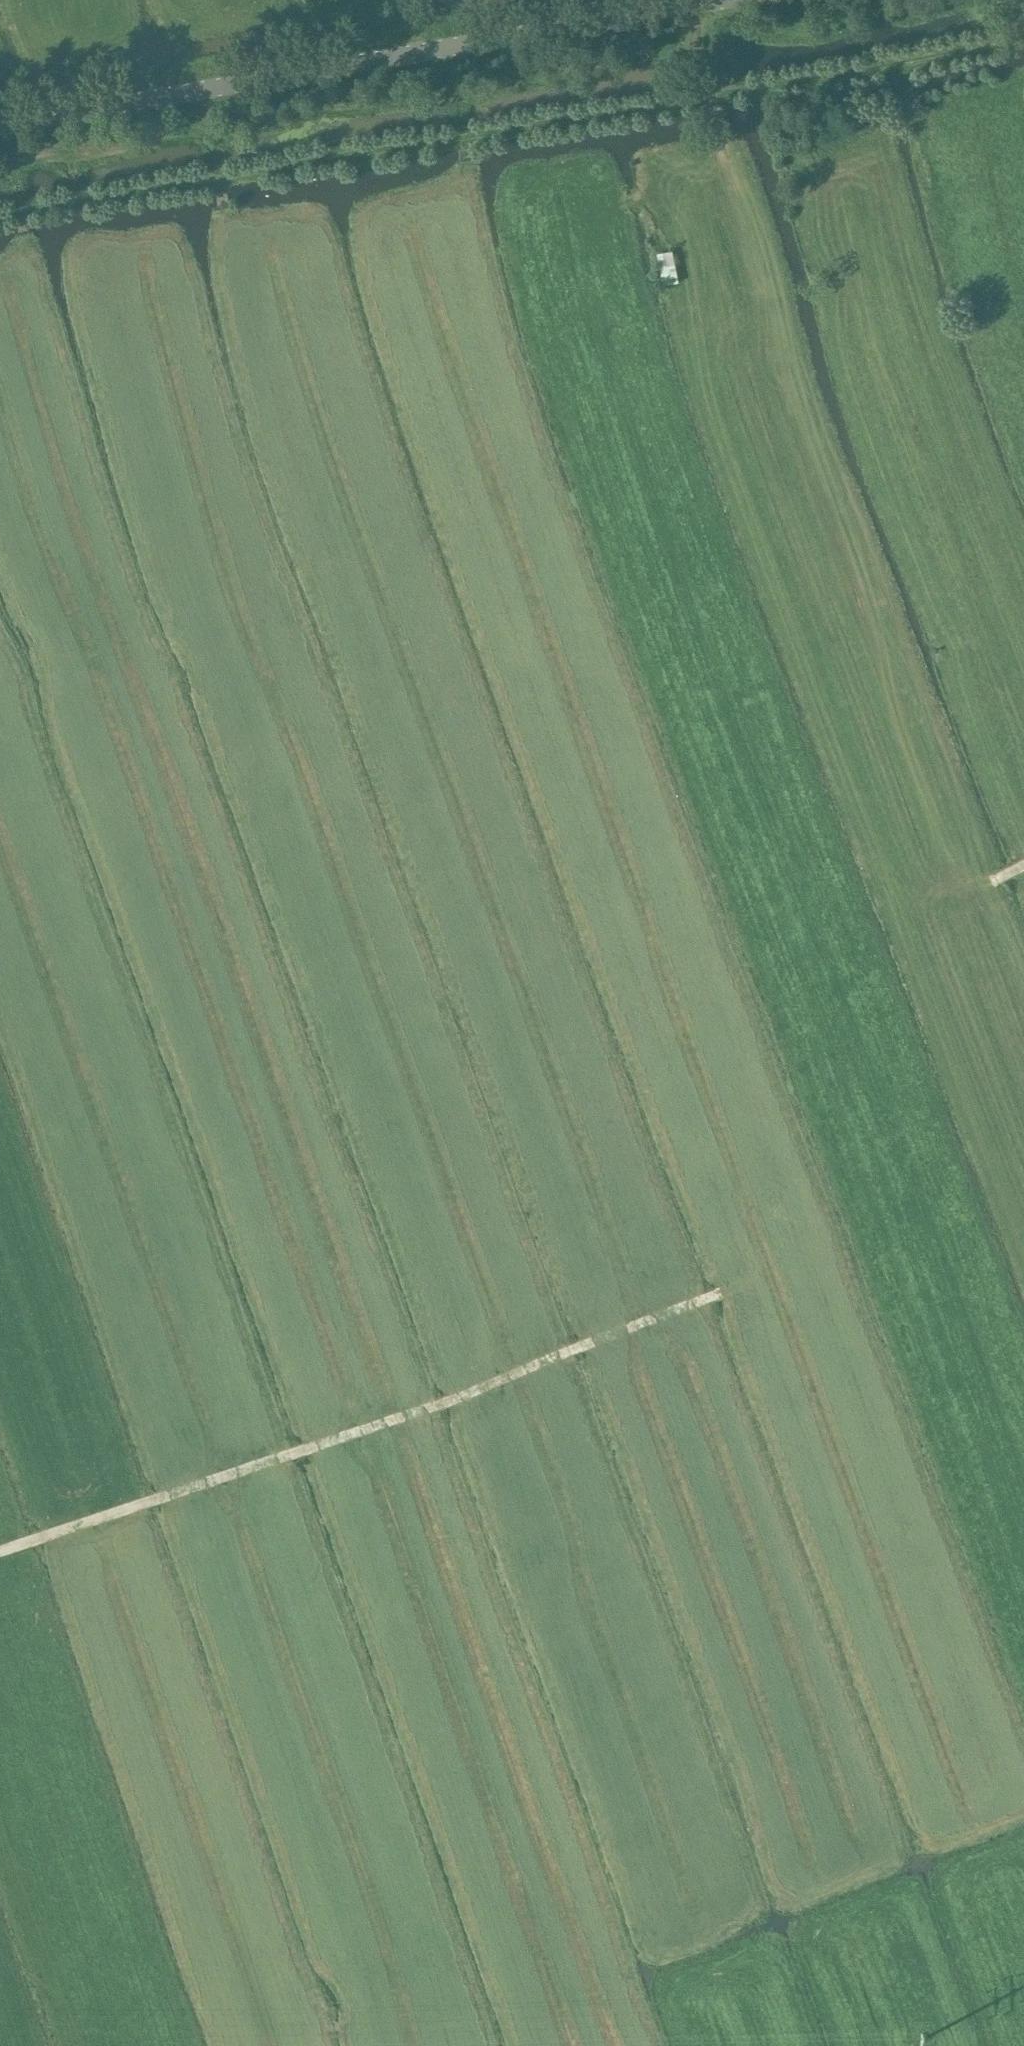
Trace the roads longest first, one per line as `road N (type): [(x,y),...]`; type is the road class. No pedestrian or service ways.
road 1 (track): [(715,1294),(478,1390),(0,1549)]
road 2 (tertiary): [(0,125),(709,0)]

